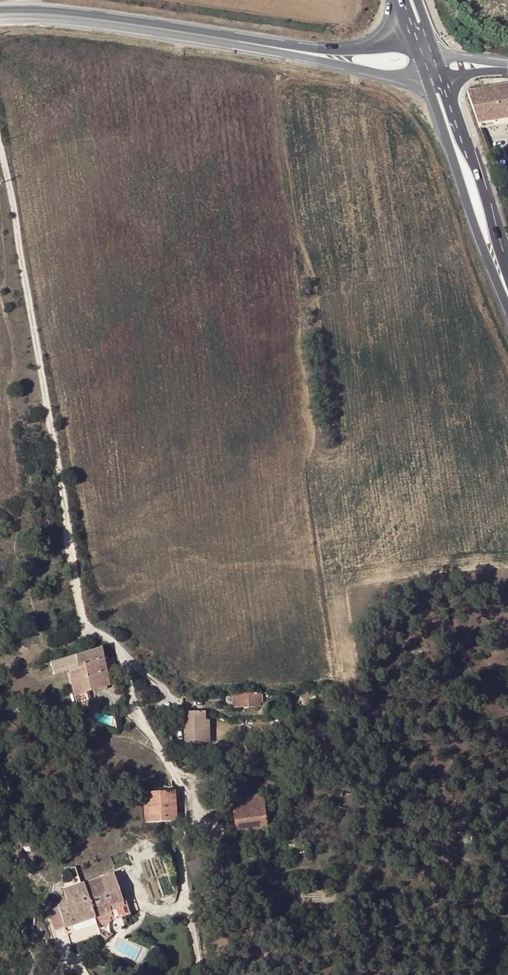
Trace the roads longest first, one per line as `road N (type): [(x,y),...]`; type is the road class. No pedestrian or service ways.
road 1 (tertiary): [(279,49),(95,21),(0,16)]
road 2 (secondary): [(436,119),(507,319)]
road 3 (secondary): [(507,276),(442,79)]

